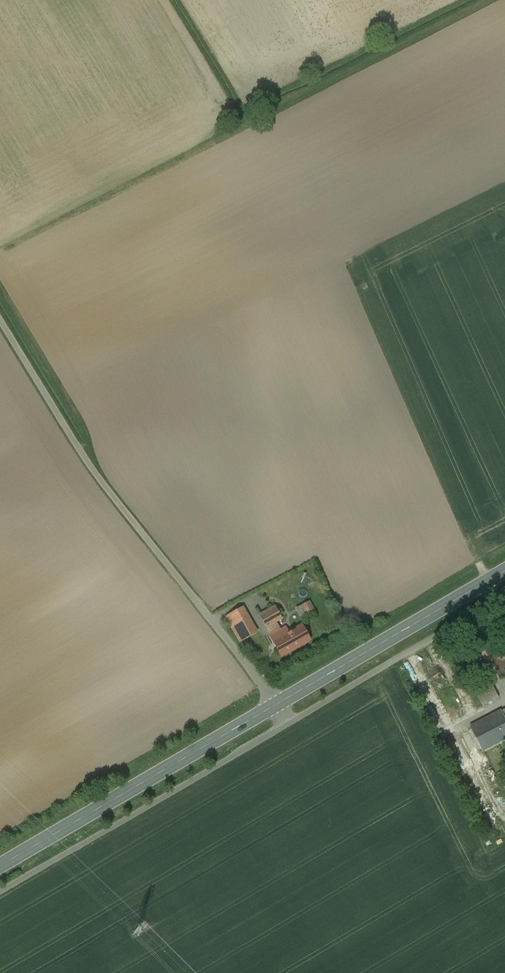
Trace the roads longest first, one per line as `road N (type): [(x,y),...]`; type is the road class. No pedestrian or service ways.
road 1 (unclassified): [(276,705),(95,473),(0,321)]
road 2 (primary): [(276,705),(0,866)]
road 3 (primary): [(504,571),(276,705)]

